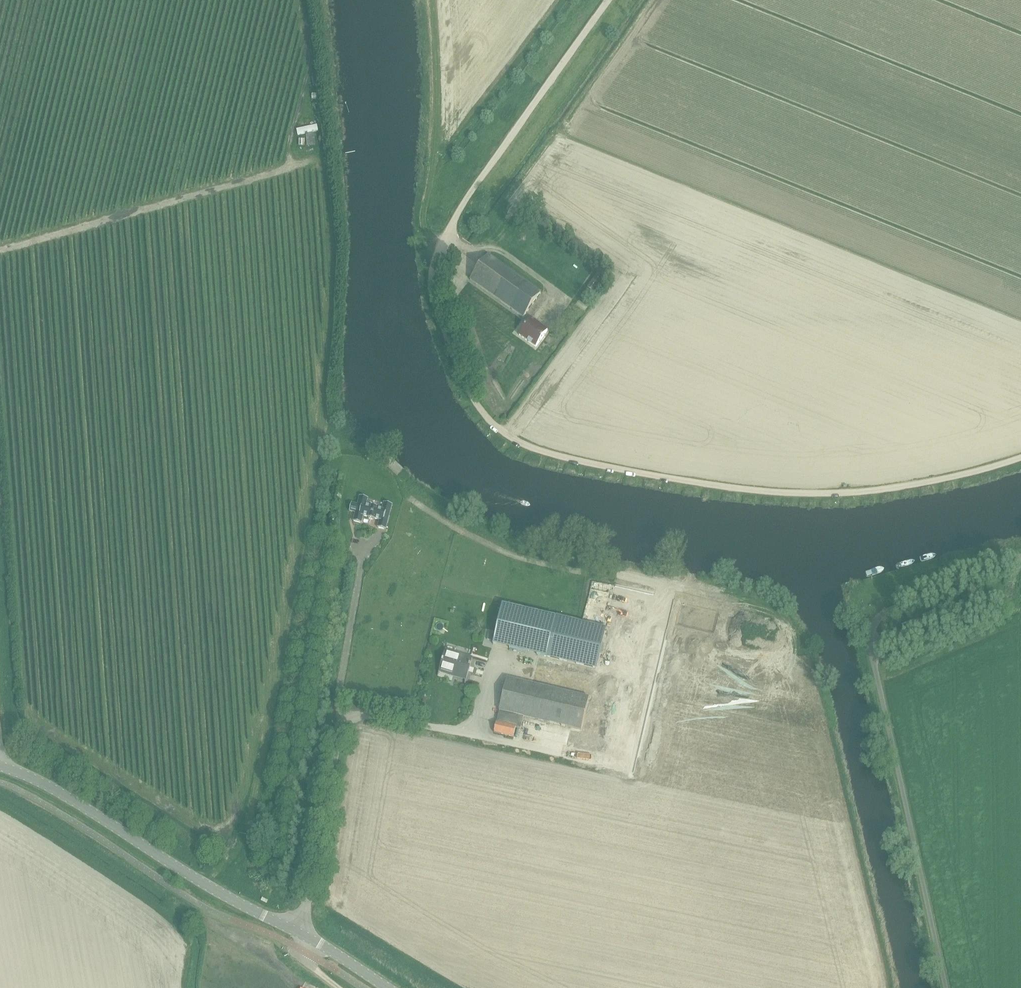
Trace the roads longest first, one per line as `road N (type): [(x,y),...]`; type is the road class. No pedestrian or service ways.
road 1 (track): [(204,885),(236,858),(244,835),(325,422),(333,266),(323,164),(312,160),(0,250)]
road 2 (track): [(1020,457),(874,491),(767,491),(558,455),(489,423),(442,349),(428,274),(440,239),(608,0)]
road 3 (unclassified): [(945,987),(870,636),(884,613),(1020,557)]
road 4 (secondary): [(389,987),(68,798),(0,766)]

